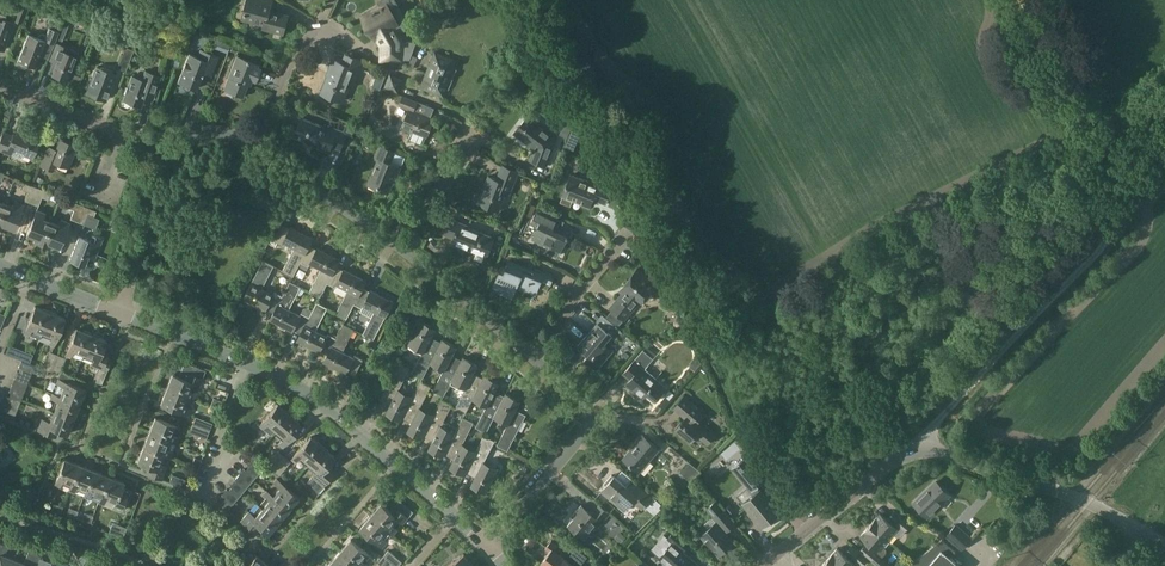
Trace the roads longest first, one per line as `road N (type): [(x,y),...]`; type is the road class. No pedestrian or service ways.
road 1 (unclassified): [(762,565),(917,444),(1079,499),(1143,533)]
road 2 (unclassified): [(455,516),(291,384),(119,313)]
road 3 (residential): [(119,313),(160,163),(189,138),(229,133),(252,142)]
road 4 (residential): [(534,360),(580,398),(590,420),(490,546)]
road 5 (residential): [(392,243),(534,360)]
road 6 (residential): [(252,142),(392,243)]
road 7 (residential): [(150,146),(0,88)]
road 8 (residential): [(534,360),(628,231)]
road 9 (residential): [(392,243),(457,169),(474,127)]
road 10 (residential): [(252,142),(290,65),(326,25)]

